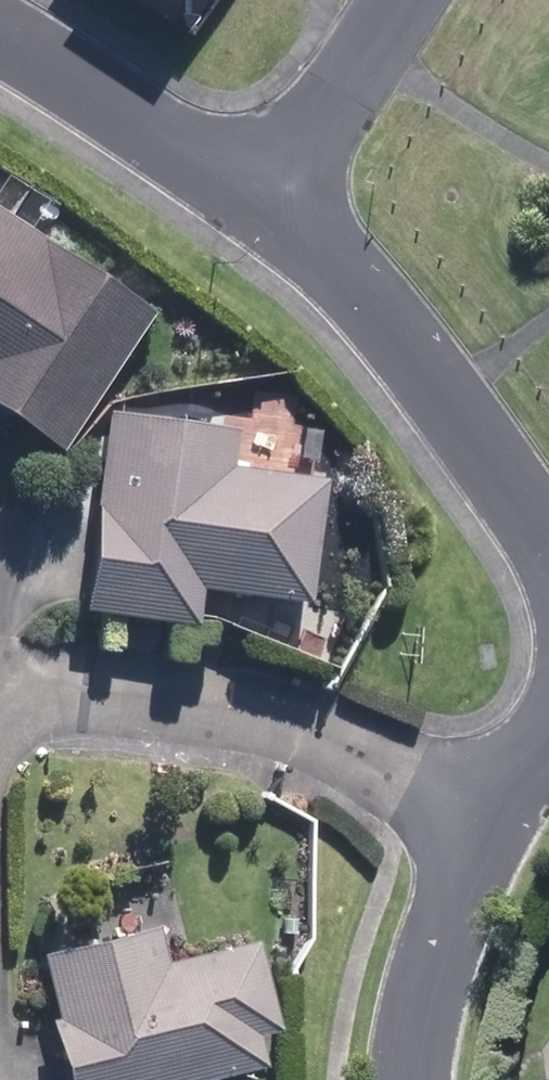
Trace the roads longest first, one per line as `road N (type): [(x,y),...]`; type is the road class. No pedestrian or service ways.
road 1 (residential): [(480,833),(300,742),(0,686)]
road 2 (residential): [(275,211),(390,319),(548,541)]
road 3 (residential): [(0,38),(275,211)]
road 4 (residential): [(409,1079),(436,946),(480,833)]
road 5 (residential): [(275,211),(410,0)]

